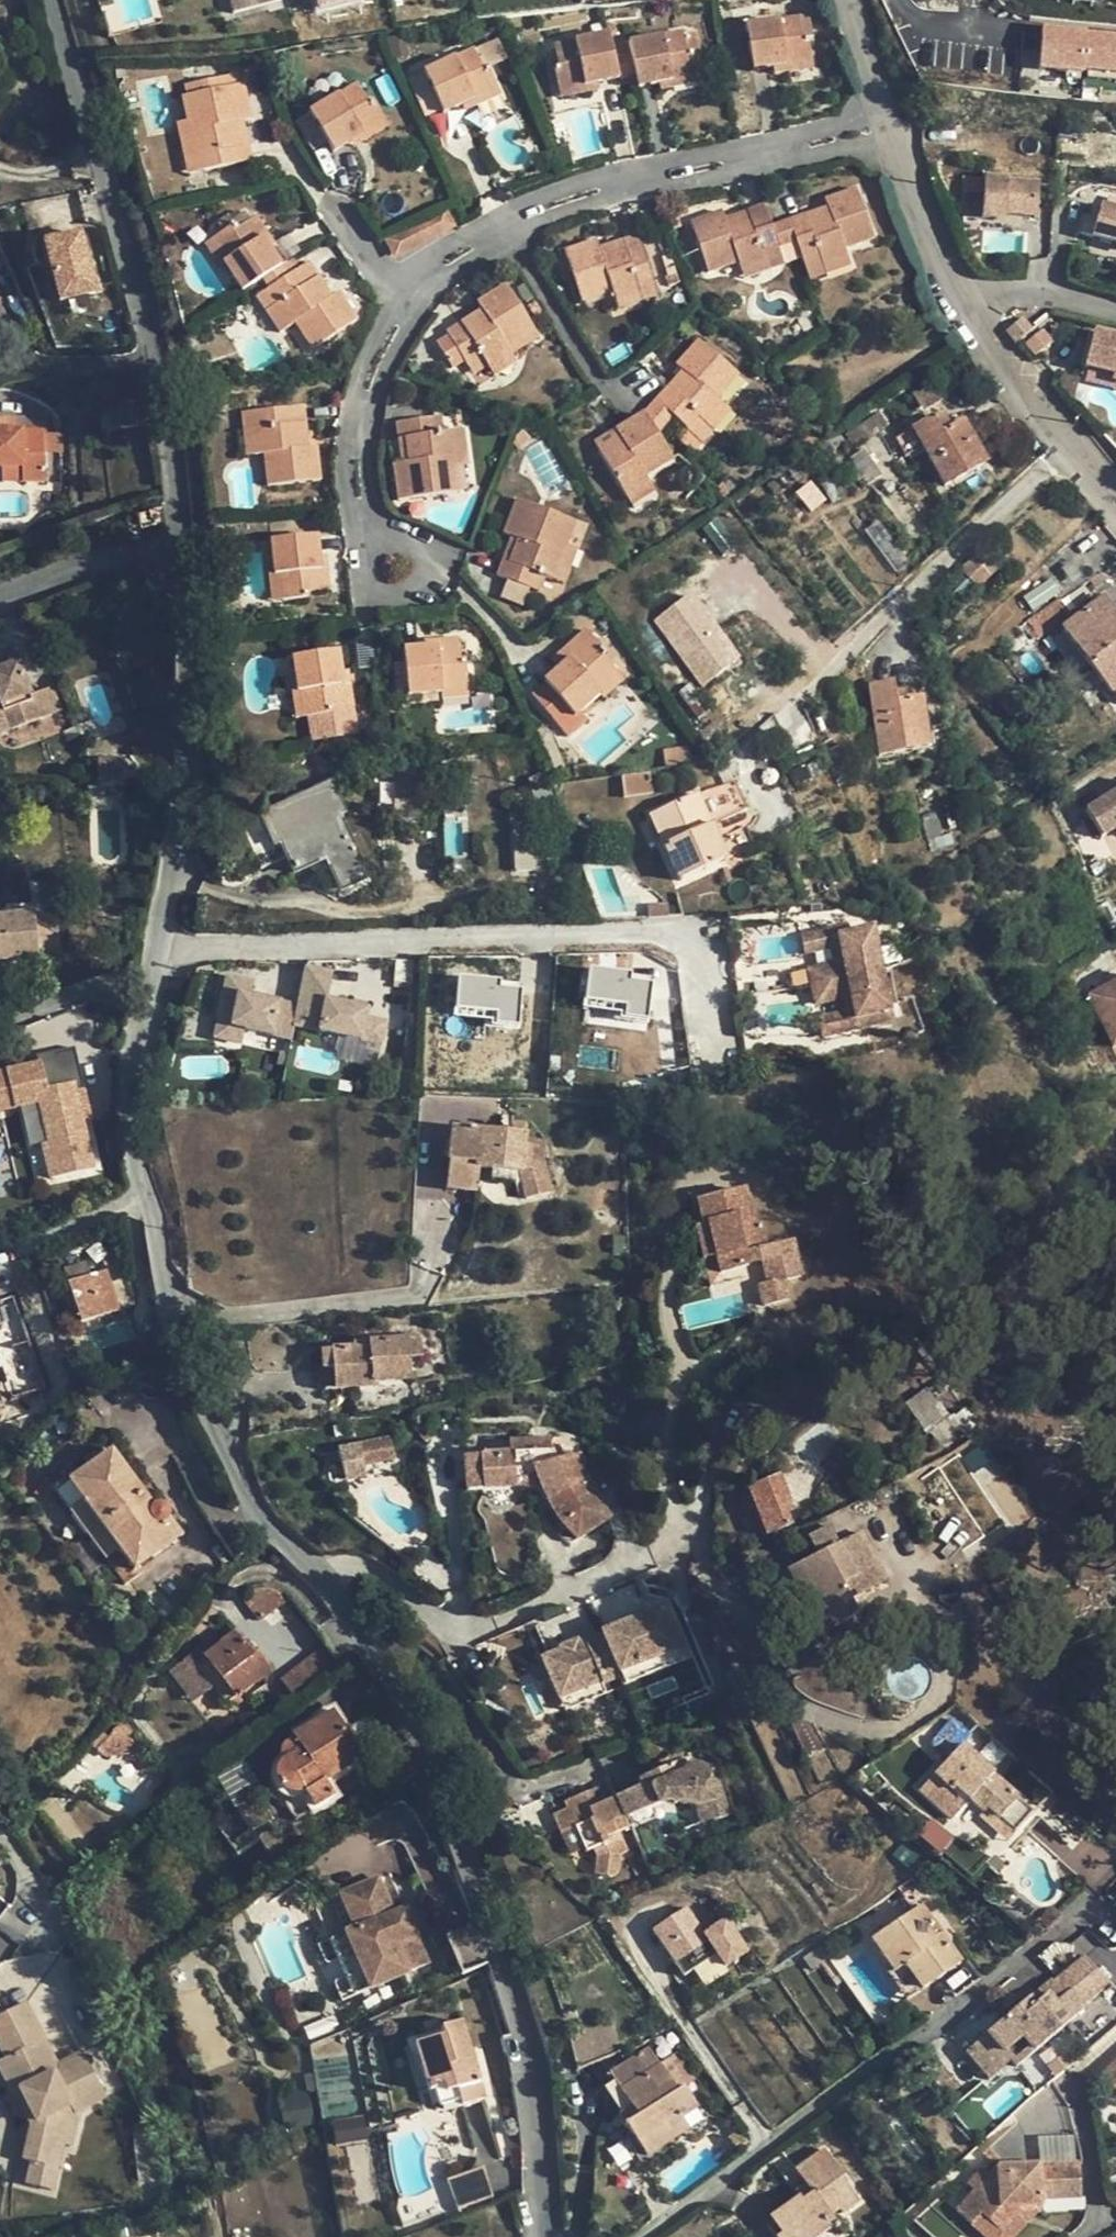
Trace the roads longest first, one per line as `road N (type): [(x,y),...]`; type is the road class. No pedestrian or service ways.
road 1 (residential): [(55,0),(152,345),(183,582),(188,783),(151,979)]
road 2 (residential): [(890,124),(615,181),(545,203),(479,236),(429,275),(368,379),(357,433),(359,496),(376,545),(397,571)]
road 3 (residential): [(323,1578),(373,1571),(474,1646),(681,1544),(726,1433),(927,1349)]
road 4 (residential): [(323,1578),(444,1795),(525,2042),(550,2236)]
road 5 (residential): [(632,2236),(1115,1879)]
road 6 (residential): [(145,1199),(176,1343),(252,1508),(323,1578)]
road 7 (residential): [(961,302),(1115,501)]
road 8 (residential): [(151,979),(127,1133),(145,1199)]
road 9 (residential): [(890,124),(961,302)]
road 10 (residential): [(961,302),(1072,297),(1115,309)]
road 11 (residential): [(0,1017),(151,979)]
road 12 (residential): [(145,1199),(0,1255)]
road 13 (residential): [(848,0),(890,124)]

